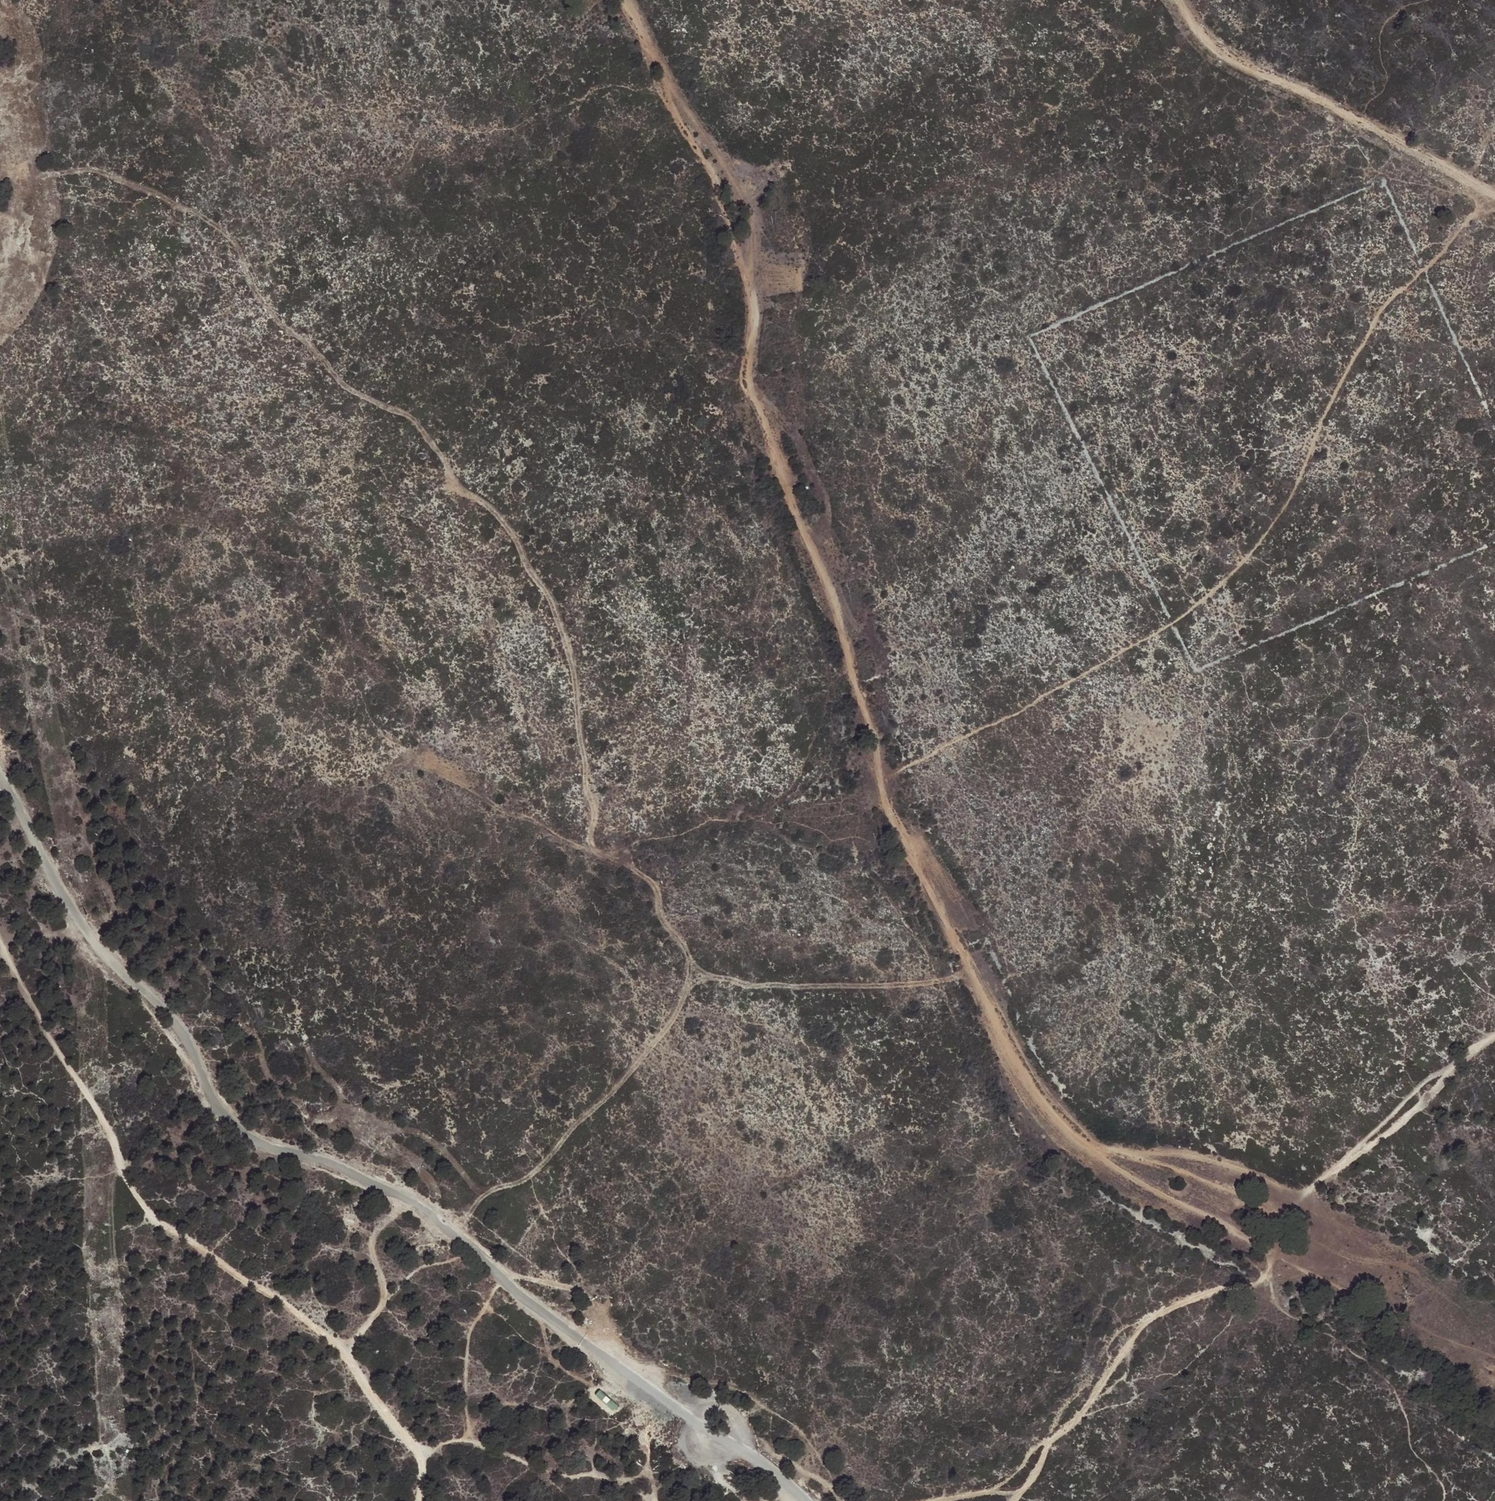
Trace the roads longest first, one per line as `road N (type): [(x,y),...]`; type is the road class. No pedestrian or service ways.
road 1 (unclassified): [(804,1500),(769,1466),(618,1368)]

